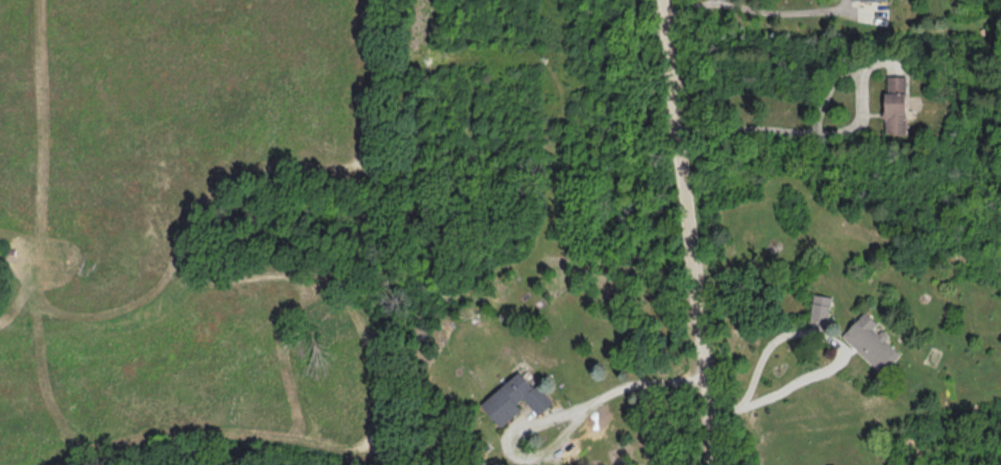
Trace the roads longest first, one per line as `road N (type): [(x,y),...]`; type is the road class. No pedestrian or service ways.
road 1 (residential): [(713,464),(668,0)]

